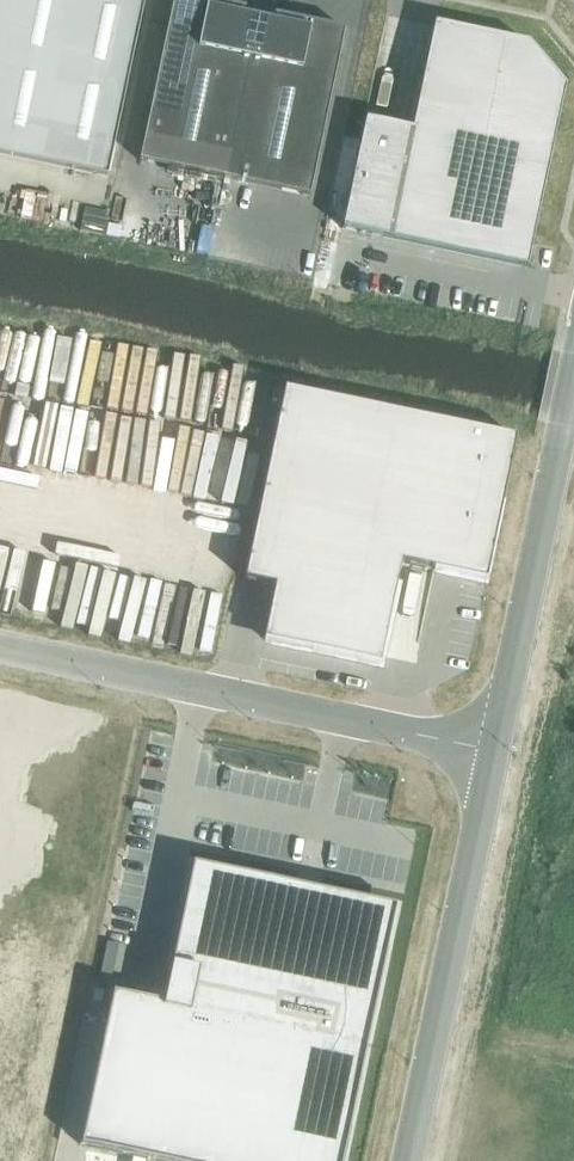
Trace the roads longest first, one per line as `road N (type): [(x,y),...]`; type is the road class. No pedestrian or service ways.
road 1 (unclassified): [(0,647),(493,750)]
road 2 (unclassified): [(493,750),(406,1160)]
road 3 (unclassified): [(573,358),(493,750)]

